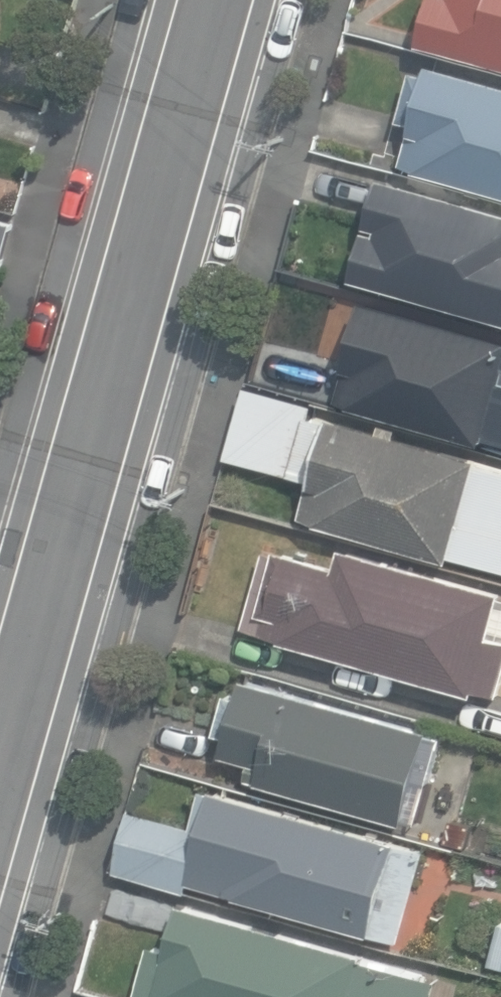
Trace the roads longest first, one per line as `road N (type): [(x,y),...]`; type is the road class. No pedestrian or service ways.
road 1 (residential): [(216,0),(0,774)]

